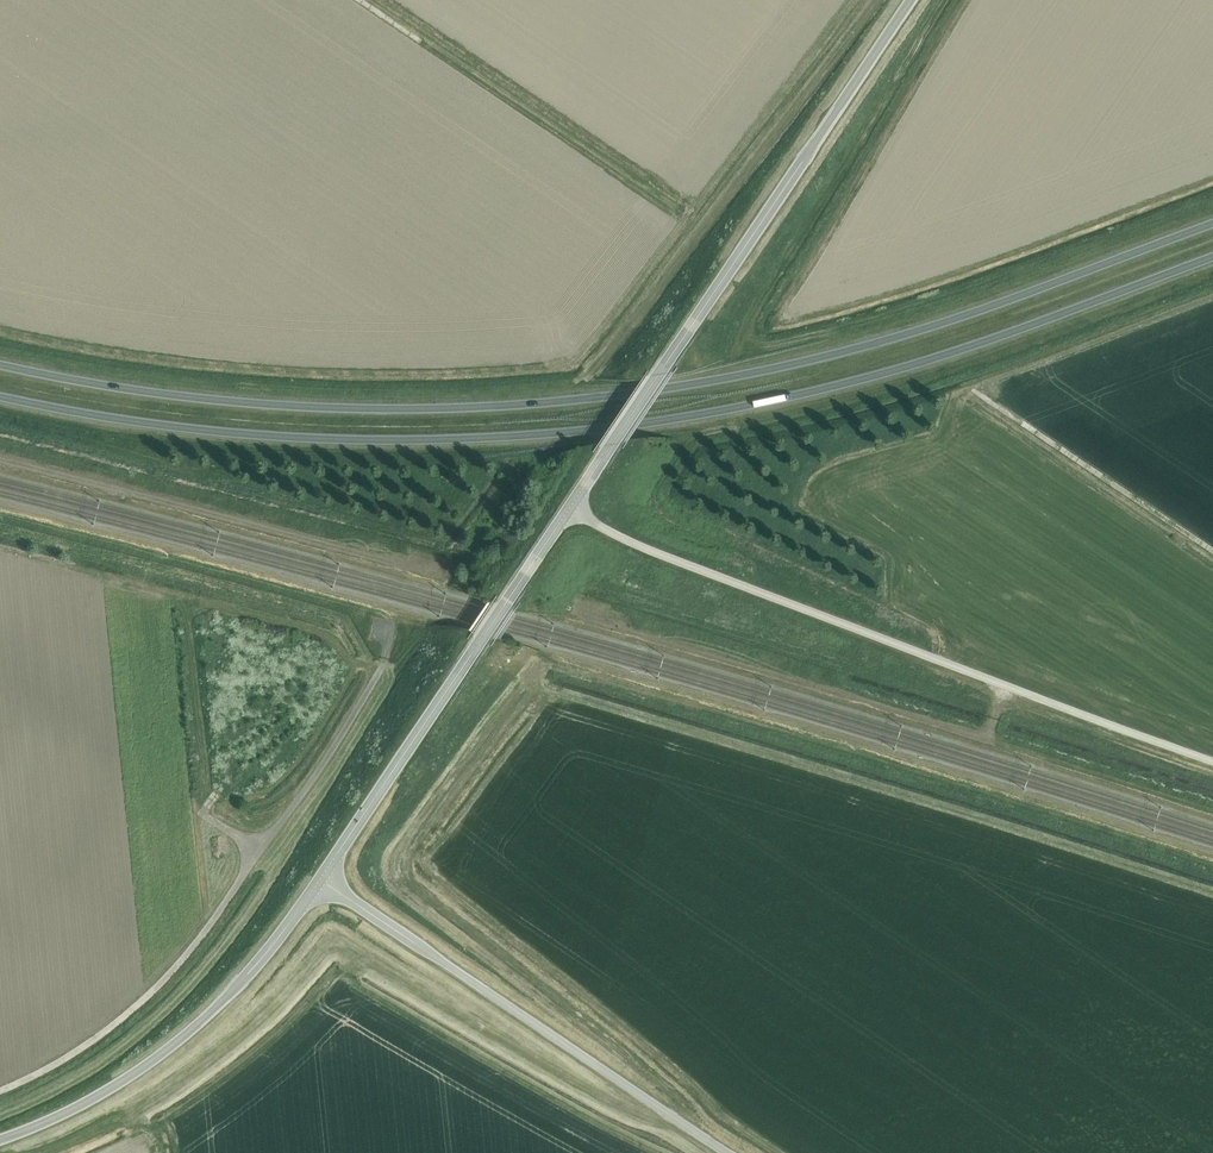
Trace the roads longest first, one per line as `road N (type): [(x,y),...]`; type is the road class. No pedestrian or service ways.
road 1 (trunk): [(1212,222),(858,348),(591,398),(343,409),(95,385),(0,363)]
road 2 (trunk): [(0,395),(85,414),(308,438),(588,431),(863,378),(977,345),(1212,256)]
road 3 (unclassified): [(321,880),(911,0)]
road 4 (unclassified): [(726,1152),(321,880)]
road 5 (track): [(585,618),(968,733),(991,725),(1006,685)]
road 6 (track): [(0,459),(424,571)]
road 7 (unclassified): [(0,1139),(87,1101),(185,1035),(248,974),(321,880)]

